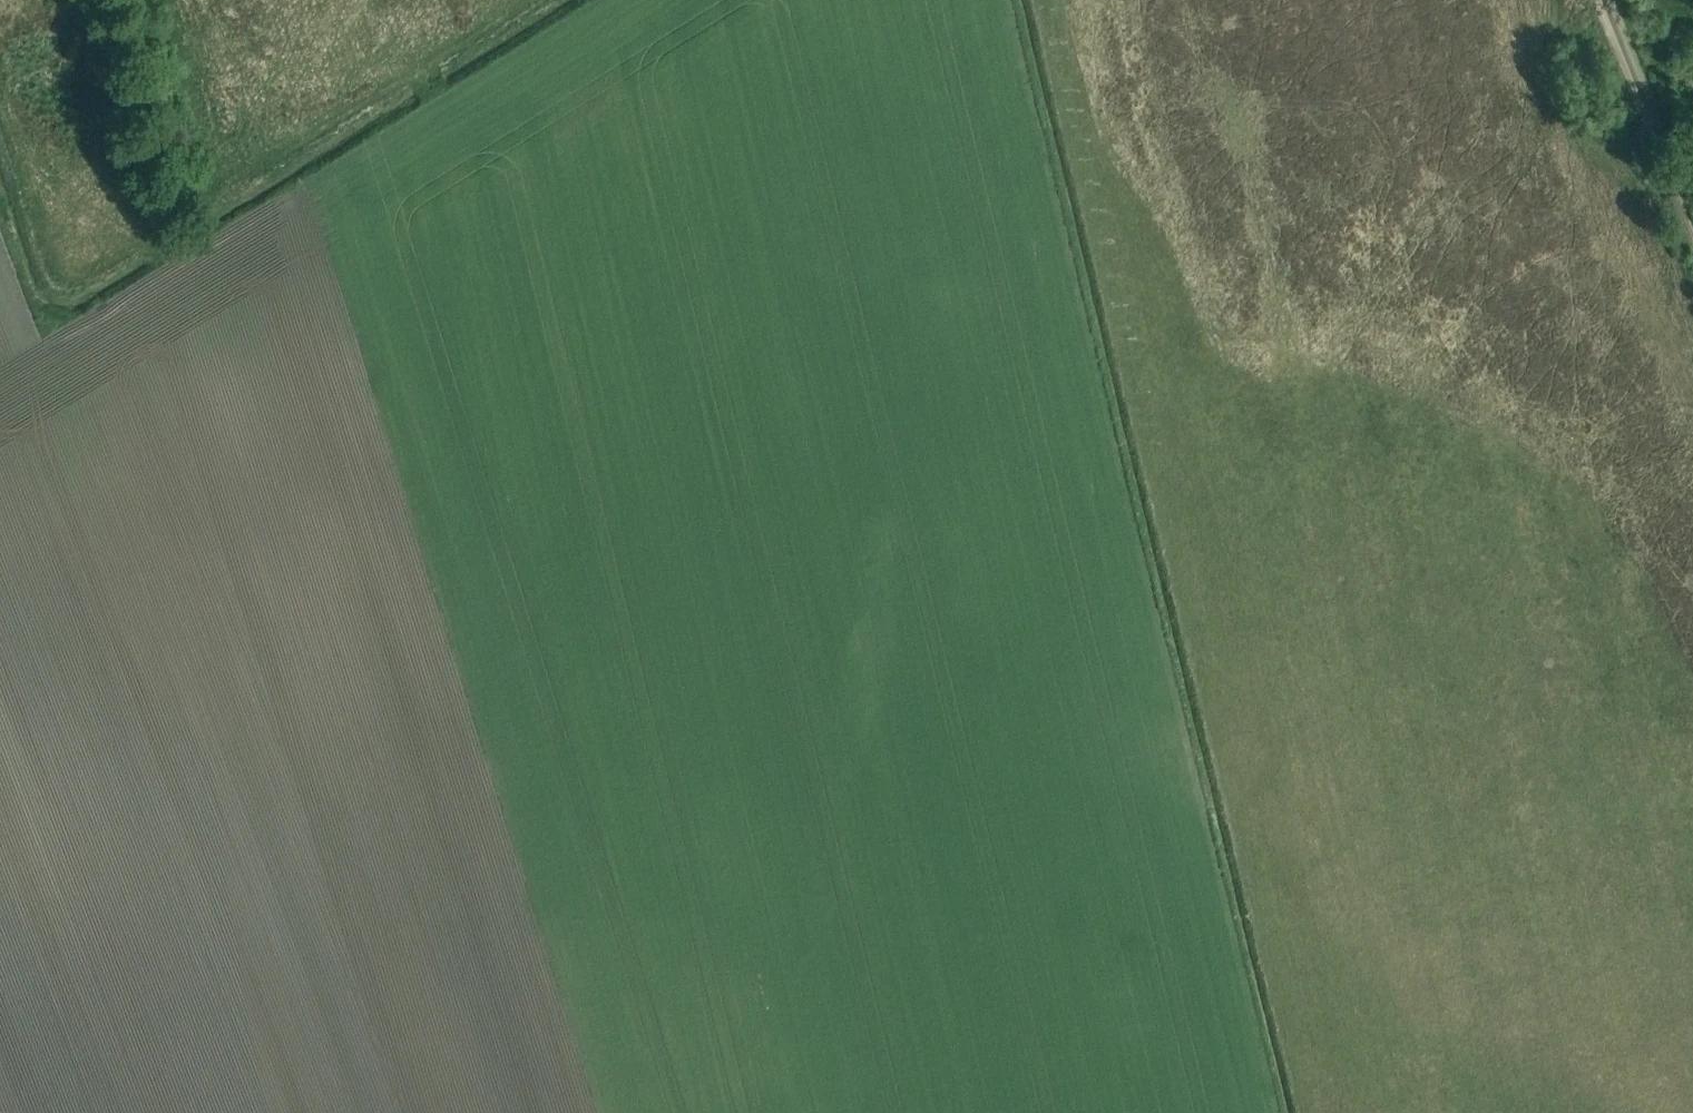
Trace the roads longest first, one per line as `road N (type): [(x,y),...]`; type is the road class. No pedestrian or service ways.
road 1 (track): [(1692,244),(1602,0)]

